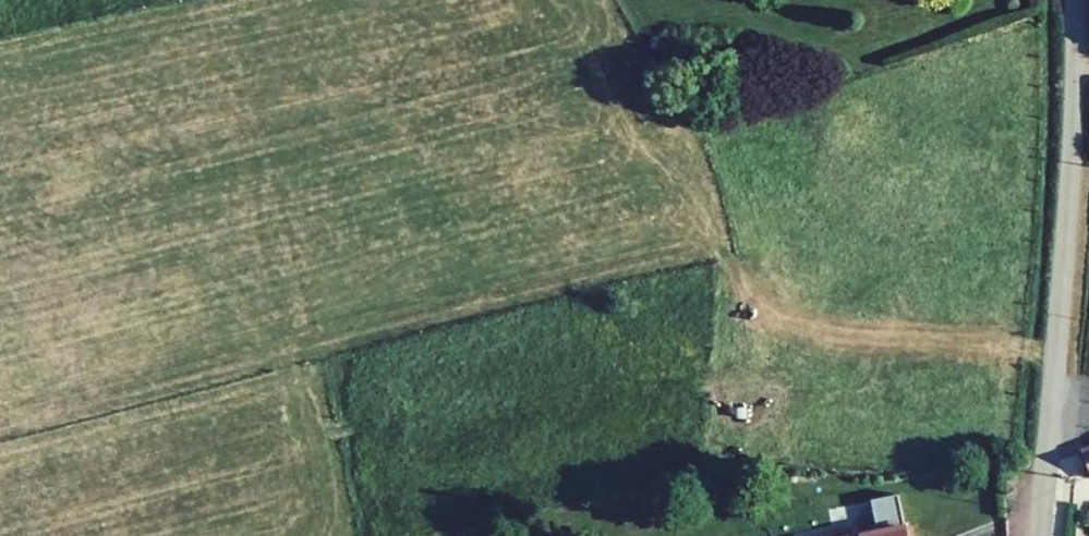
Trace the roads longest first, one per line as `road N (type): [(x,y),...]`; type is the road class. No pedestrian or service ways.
road 1 (residential): [(1037,535),(1068,186),(1074,0)]

